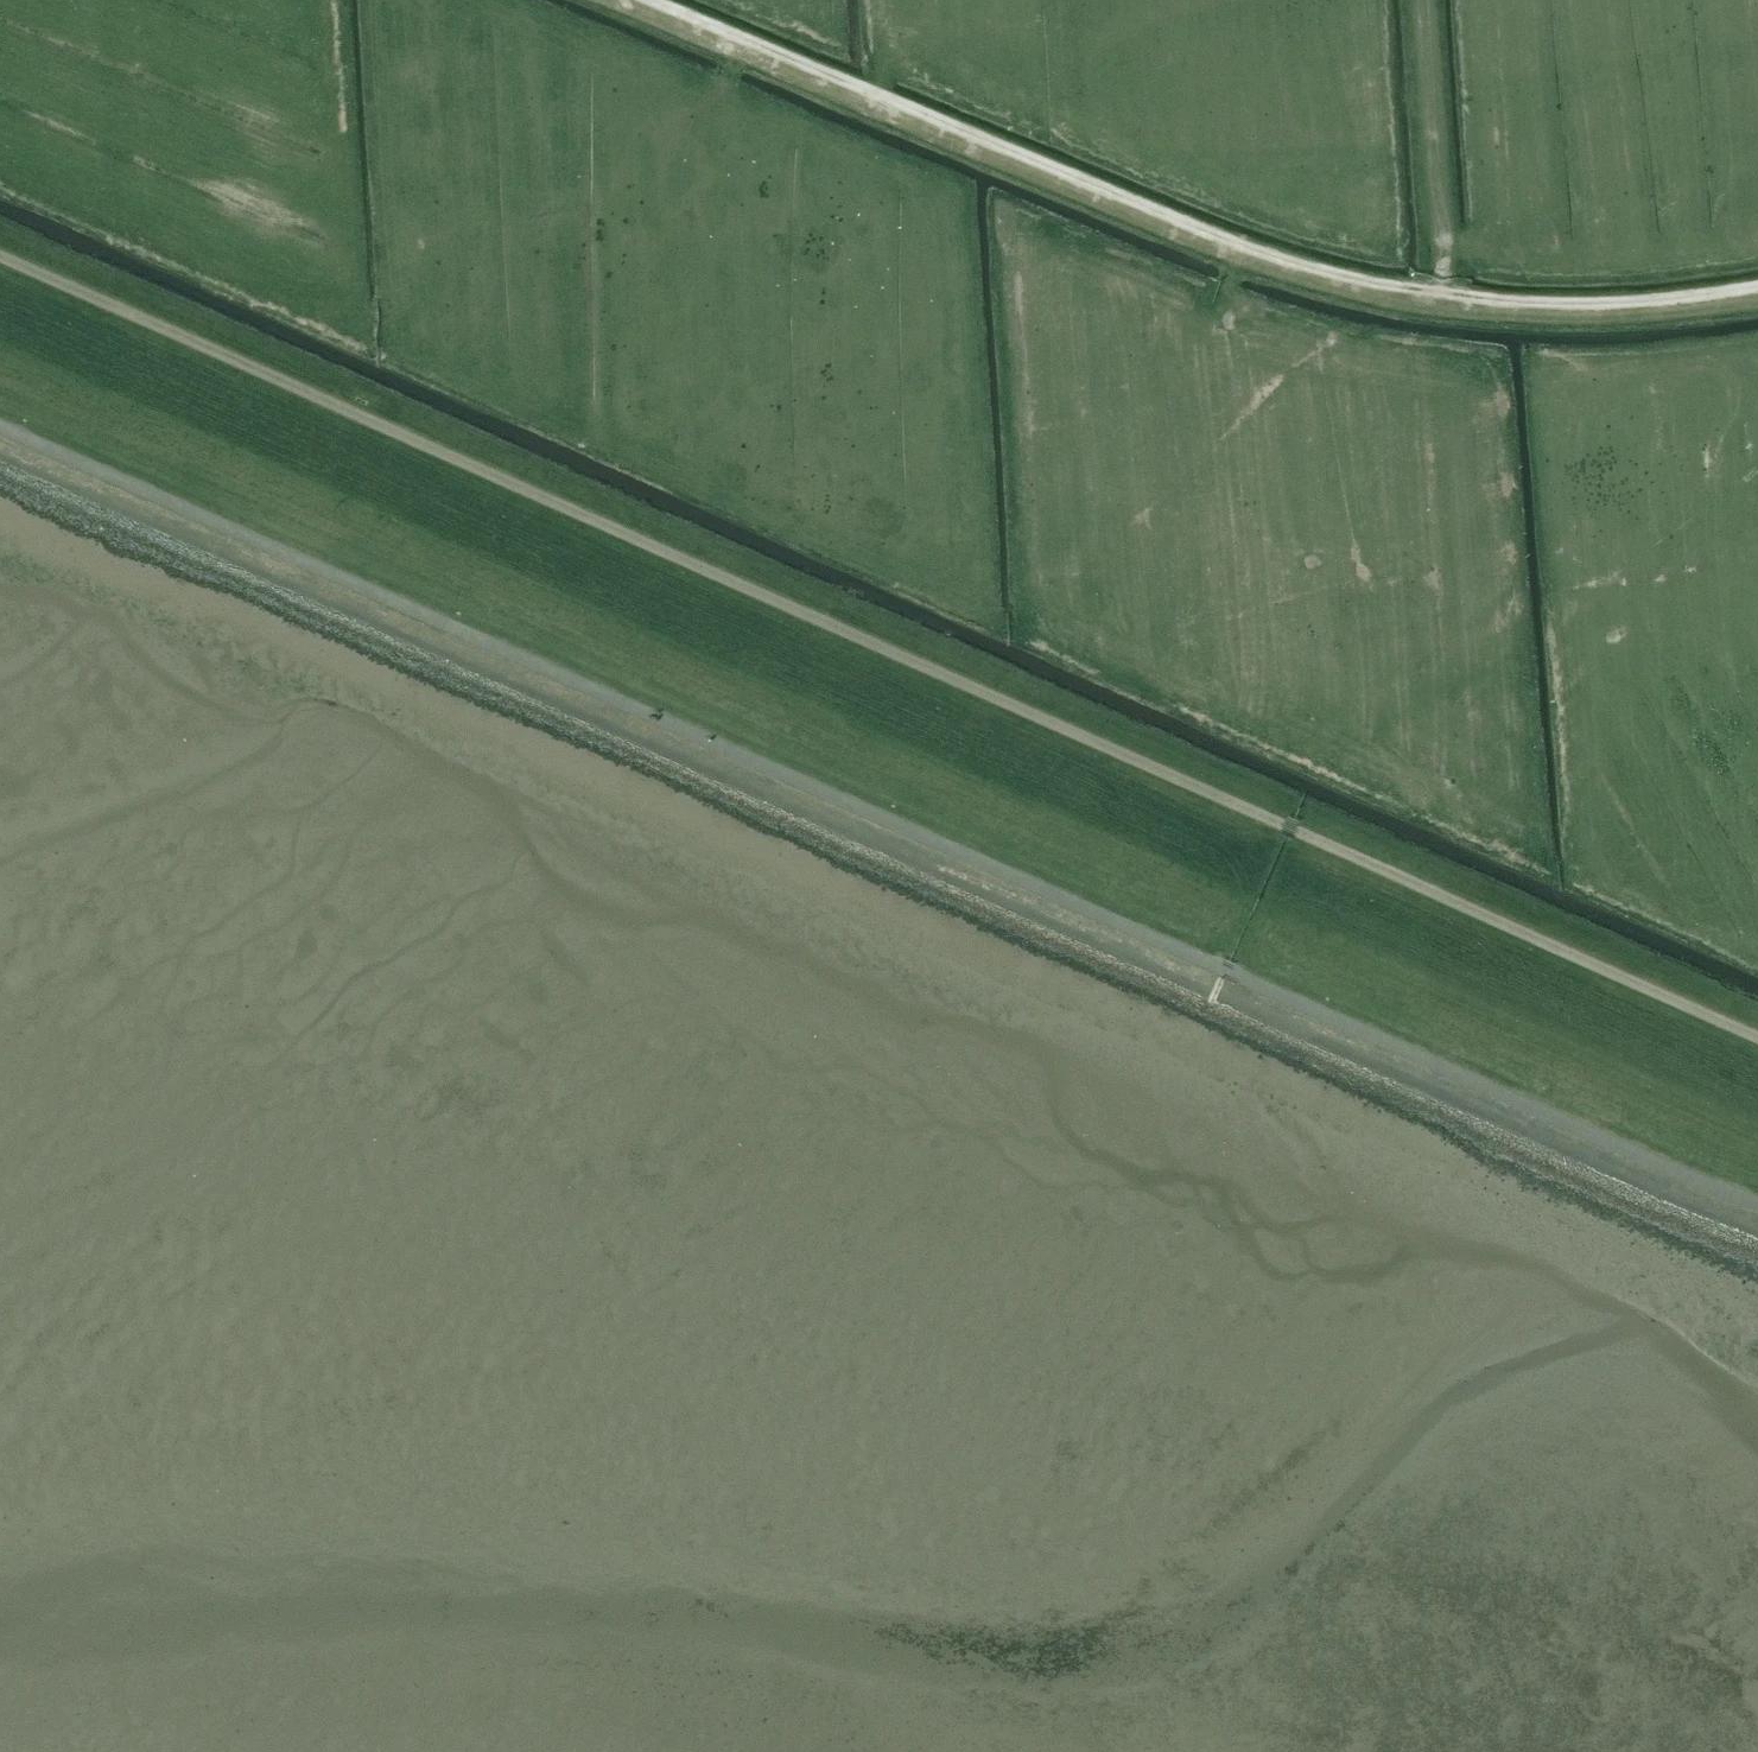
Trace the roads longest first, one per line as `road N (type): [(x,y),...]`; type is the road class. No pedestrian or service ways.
road 1 (track): [(1443,295),(1425,0)]

